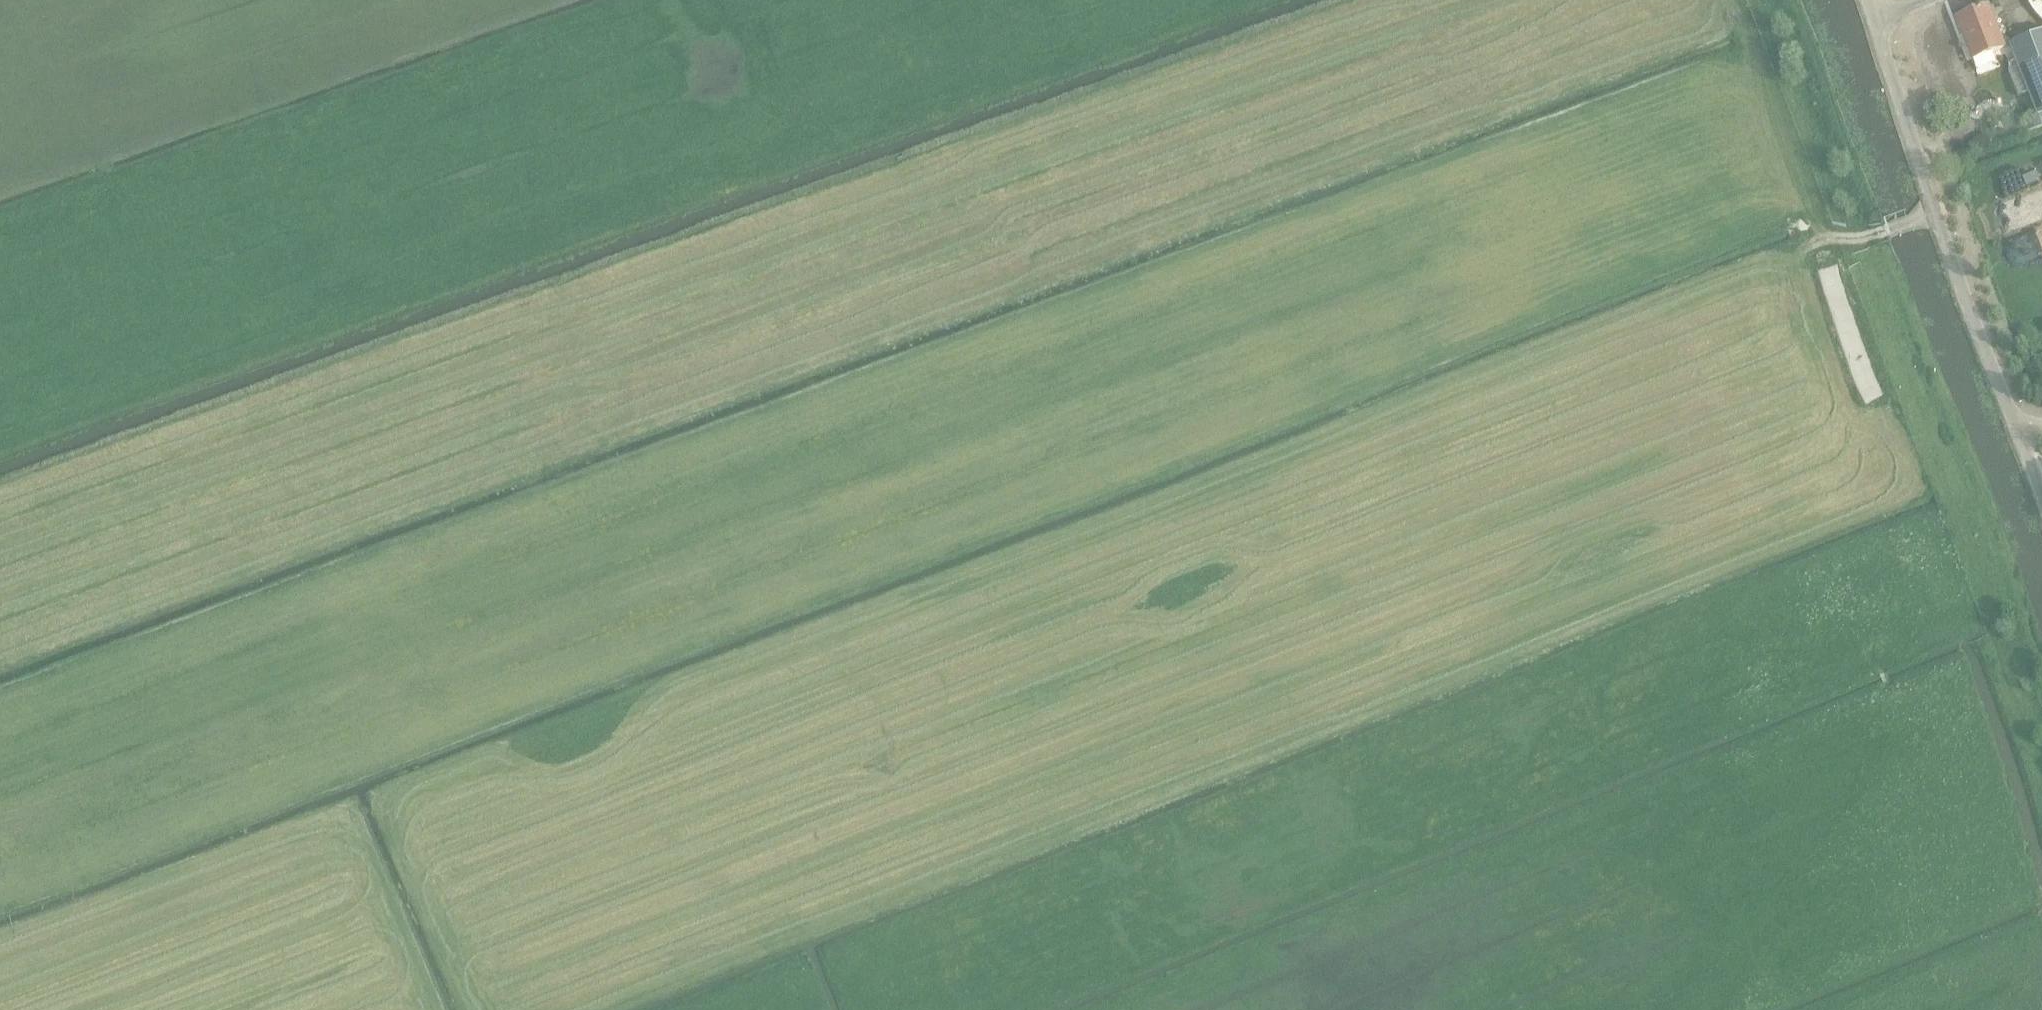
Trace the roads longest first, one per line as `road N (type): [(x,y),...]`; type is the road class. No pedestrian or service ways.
road 1 (unclassified): [(2041,500),(1935,216),(1865,0)]

